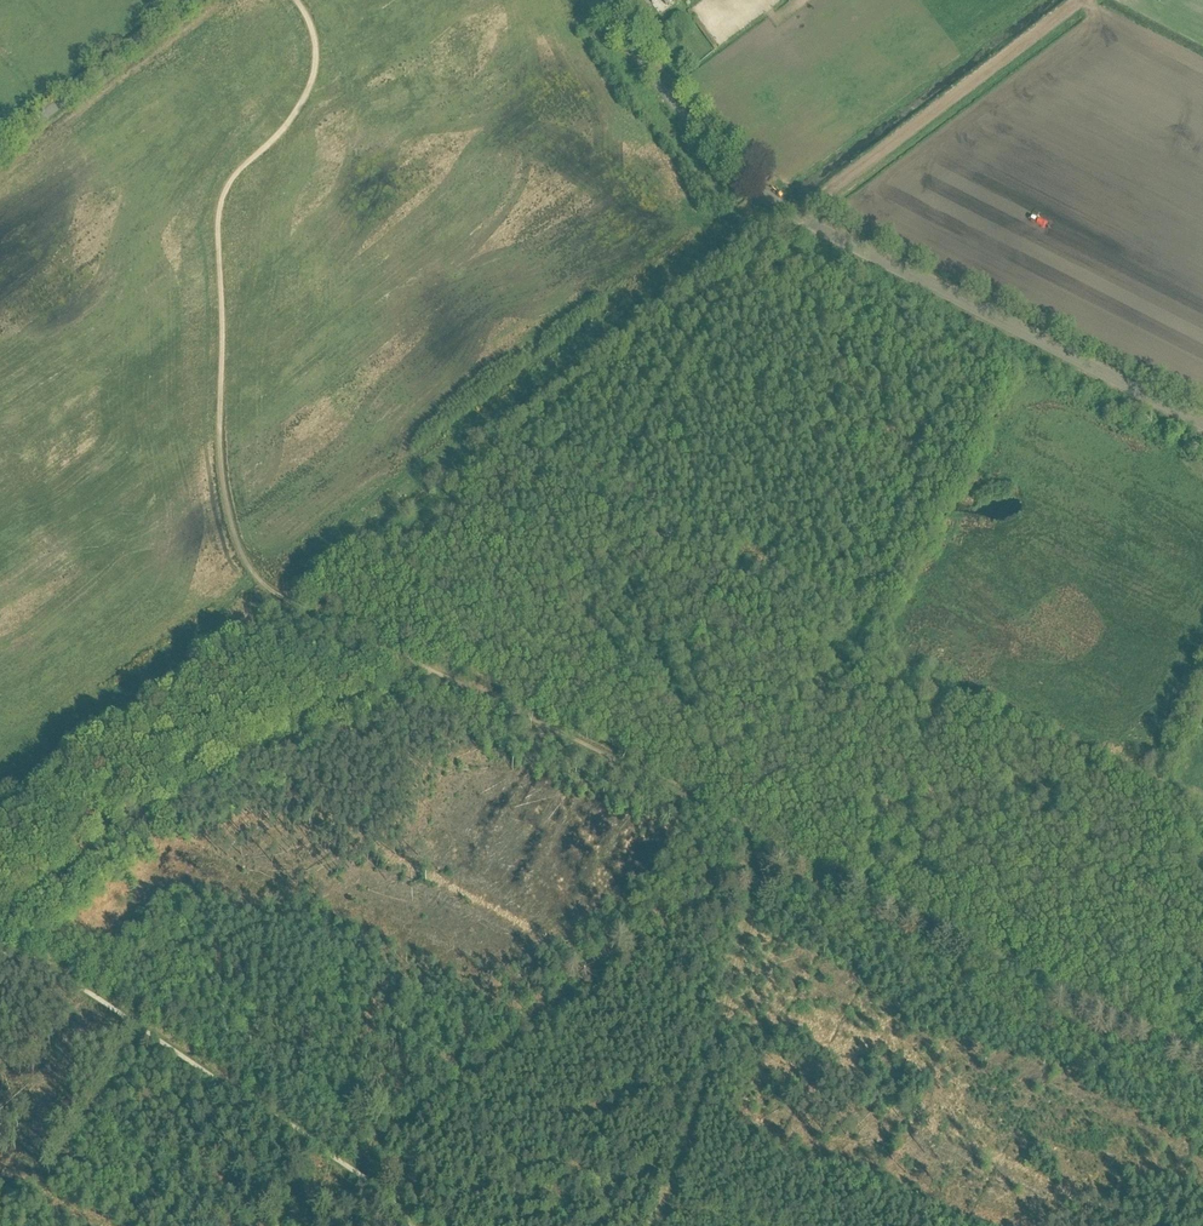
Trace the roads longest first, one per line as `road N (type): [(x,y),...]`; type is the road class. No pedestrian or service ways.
road 1 (tertiary): [(1202,425),(813,227),(746,182),(595,0)]
road 2 (track): [(689,796),(694,770),(608,512),(613,490),(717,313),(791,213)]
road 3 (track): [(295,0),(315,41),(311,85),(284,130),(231,182),(218,224),(221,477),(239,549),(274,595)]
road 4 (track): [(1202,1057),(773,839)]
road 5 (track): [(797,217),(1083,0)]
road 6 (tertiary): [(198,0),(0,150)]
road 7 (track): [(274,595),(433,670)]

